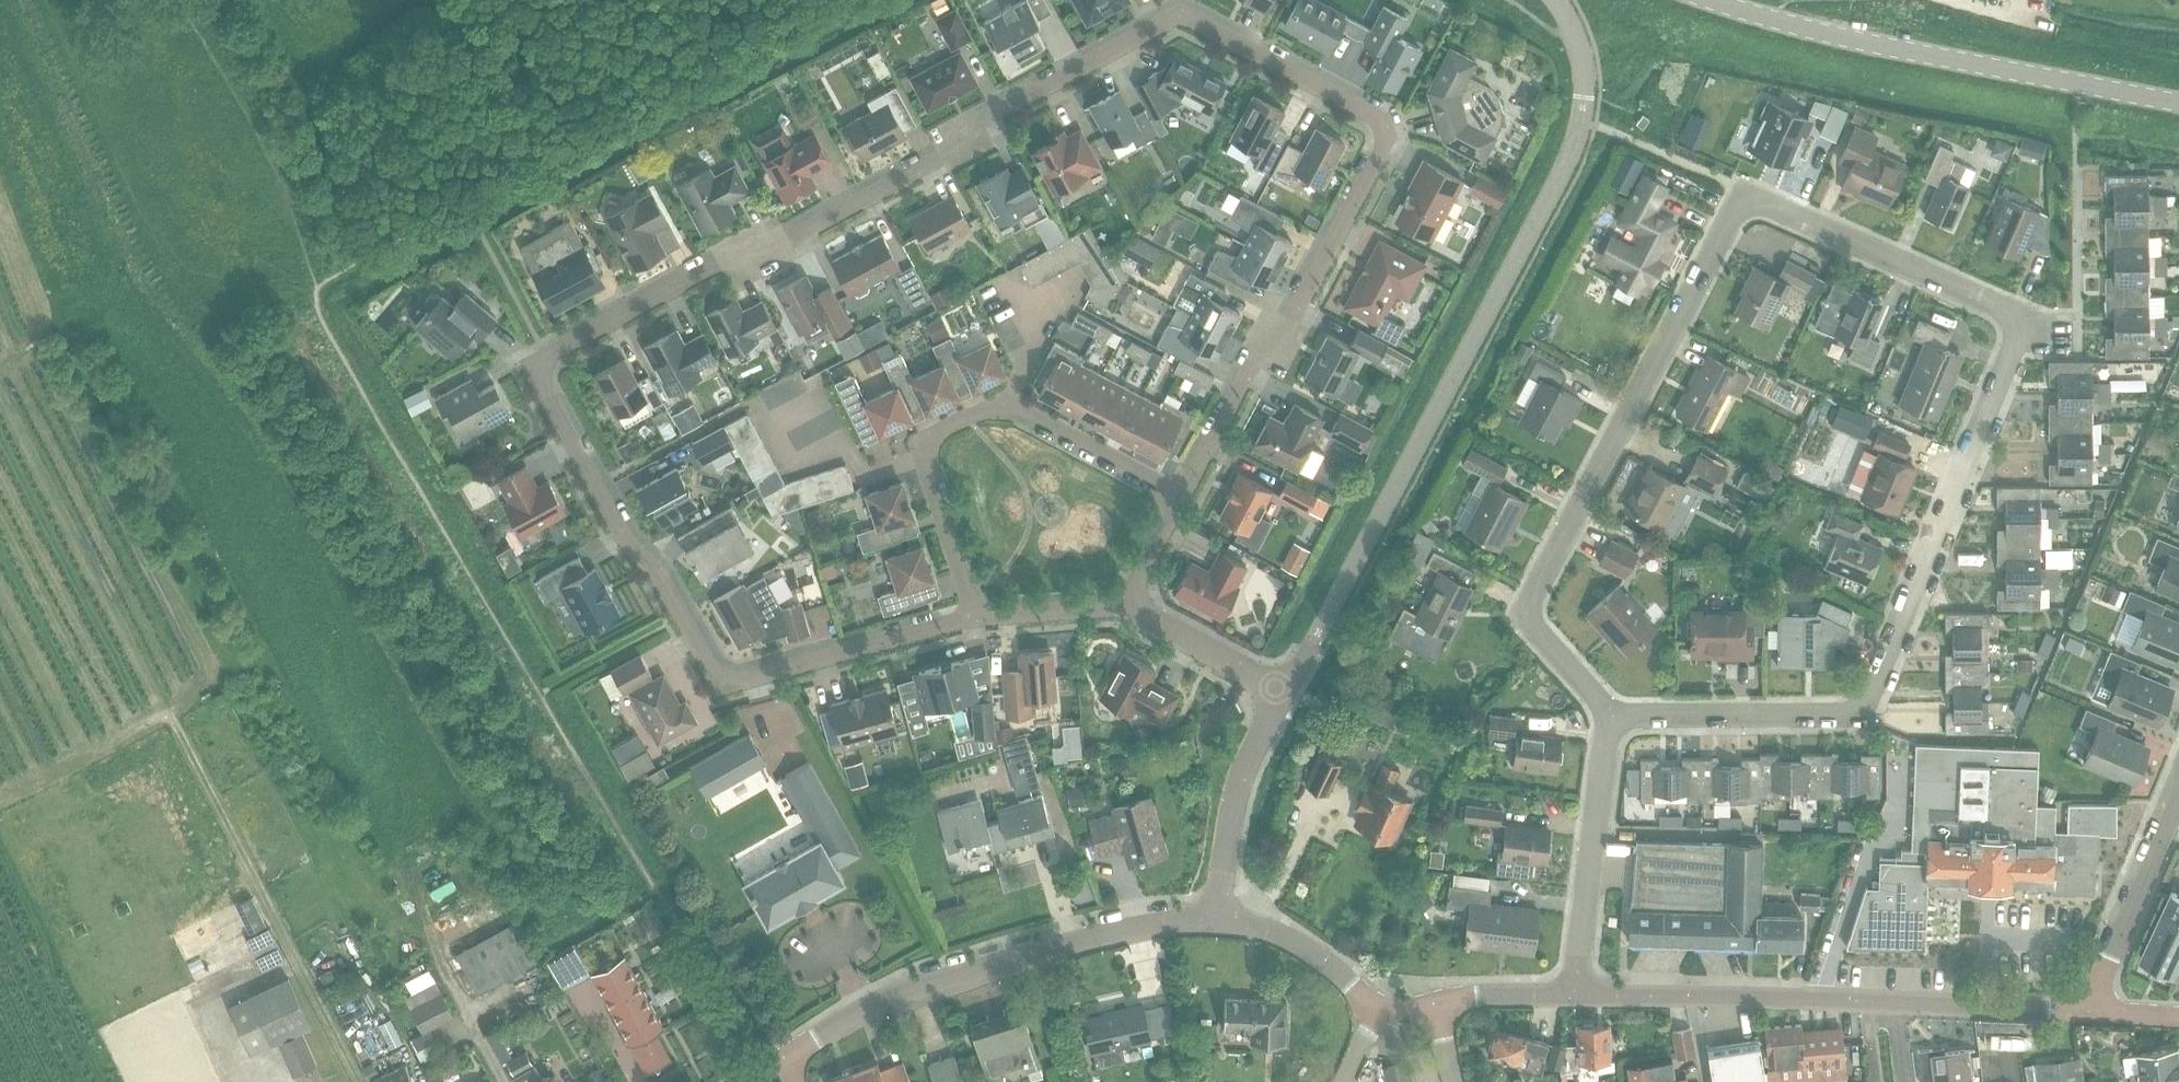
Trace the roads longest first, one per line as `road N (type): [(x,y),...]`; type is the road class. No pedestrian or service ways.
road 1 (residential): [(975,622),(728,680),(543,377),(546,356),(749,242),(826,220),(1181,15),(1383,117),(1388,143),(1310,297),(1260,345),(1178,504)]
road 2 (residential): [(1610,715),(1860,710),(2010,358),(2019,322),(2010,310),(1744,196),(1530,601),(1532,625)]
road 3 (unclassified): [(1283,689),(1577,138),(1584,63),(1560,0)]
road 4 (residential): [(2083,1011),(1575,993)]
road 5 (secondary): [(2178,103),(1930,57),(1710,0)]
road 6 (residential): [(1178,504),(1055,423),(1008,409),(933,444),(975,622)]
road 7 (residential): [(789,1058),(863,1011),(928,984),(1062,944),(1219,917)]
road 8 (residential): [(1575,993),(1610,715)]
road 9 (residential): [(2083,1011),(2178,780)]
road 10 (residential): [(1219,917),(1237,791),(1283,689)]
road 11 (residential): [(1372,1007),(1303,947),(1219,917)]
road 12 (residential): [(1283,689),(1136,608)]
road 13 (residential): [(975,622),(1136,608)]
road 14 (residential): [(1575,993),(1464,997),(1430,1007)]

